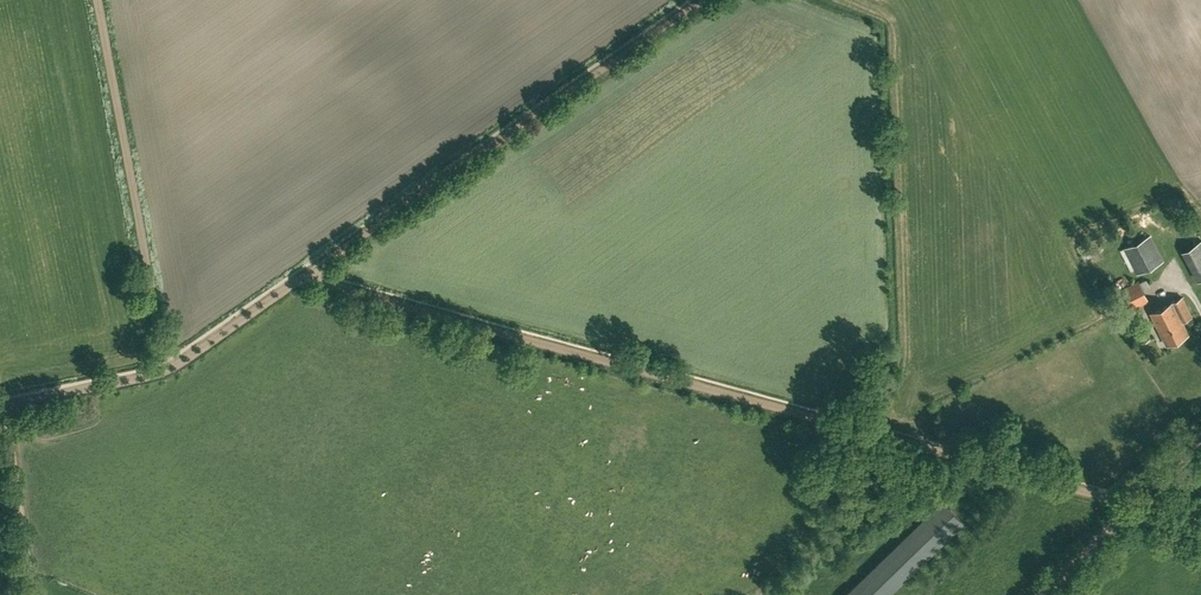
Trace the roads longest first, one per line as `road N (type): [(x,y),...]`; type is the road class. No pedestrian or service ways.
road 1 (track): [(1134,507),(304,277)]
road 2 (track): [(696,0),(304,277)]
road 3 (track): [(168,360),(97,0)]
road 4 (track): [(0,400),(167,366),(304,277)]
road 5 (unclassified): [(1046,594),(1200,439)]

